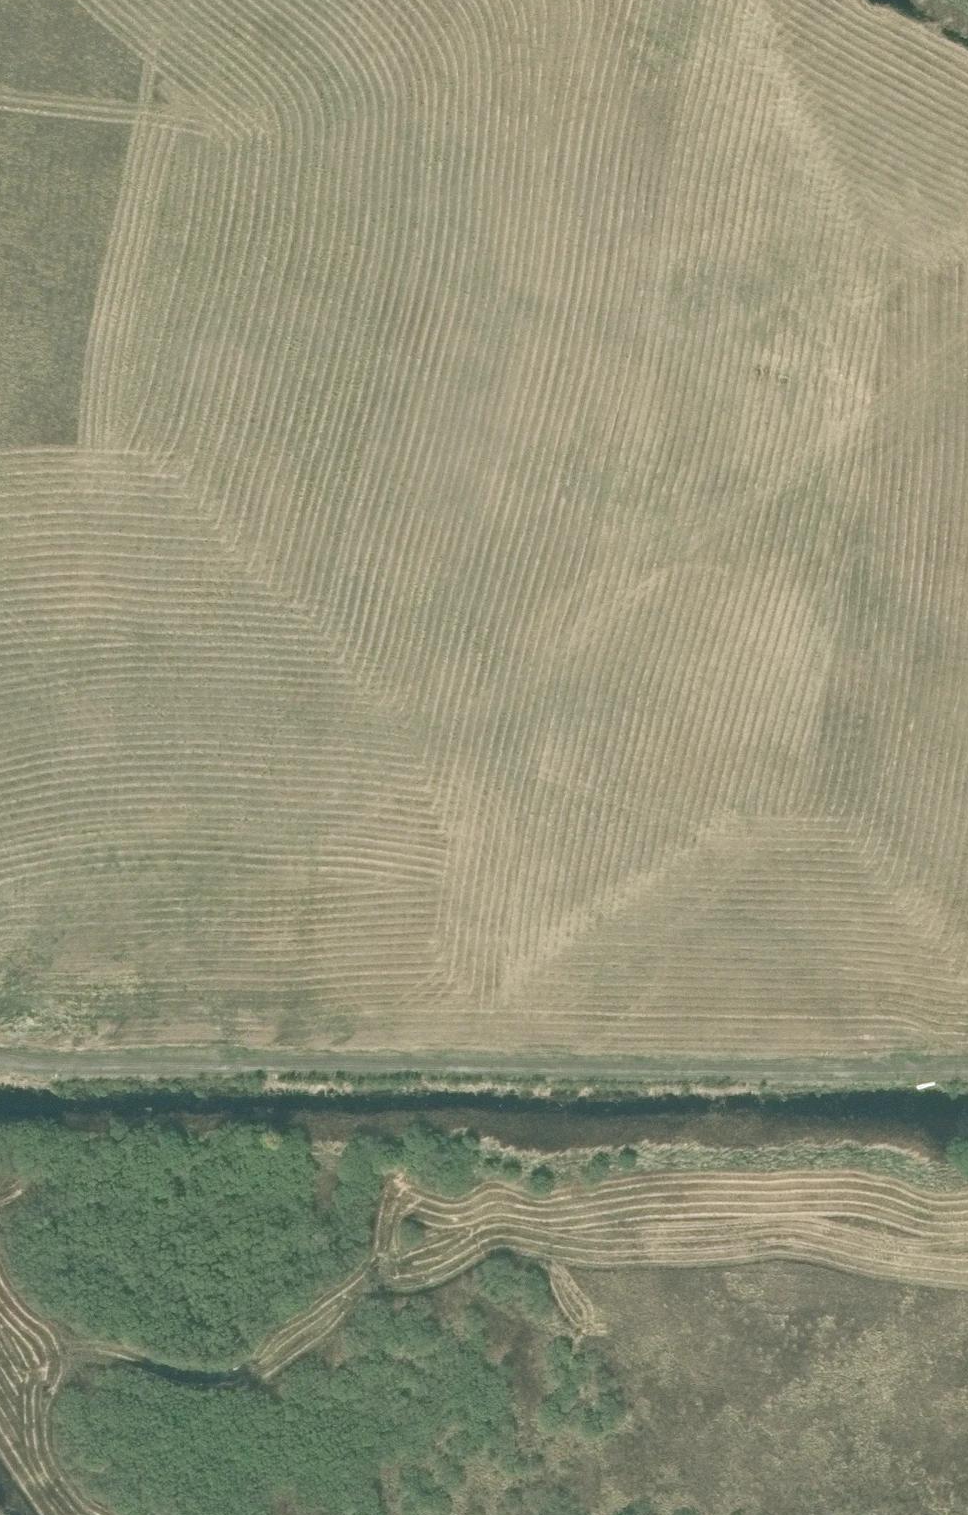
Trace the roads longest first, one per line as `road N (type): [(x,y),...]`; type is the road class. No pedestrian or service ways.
road 1 (track): [(967,1074),(0,1070)]

